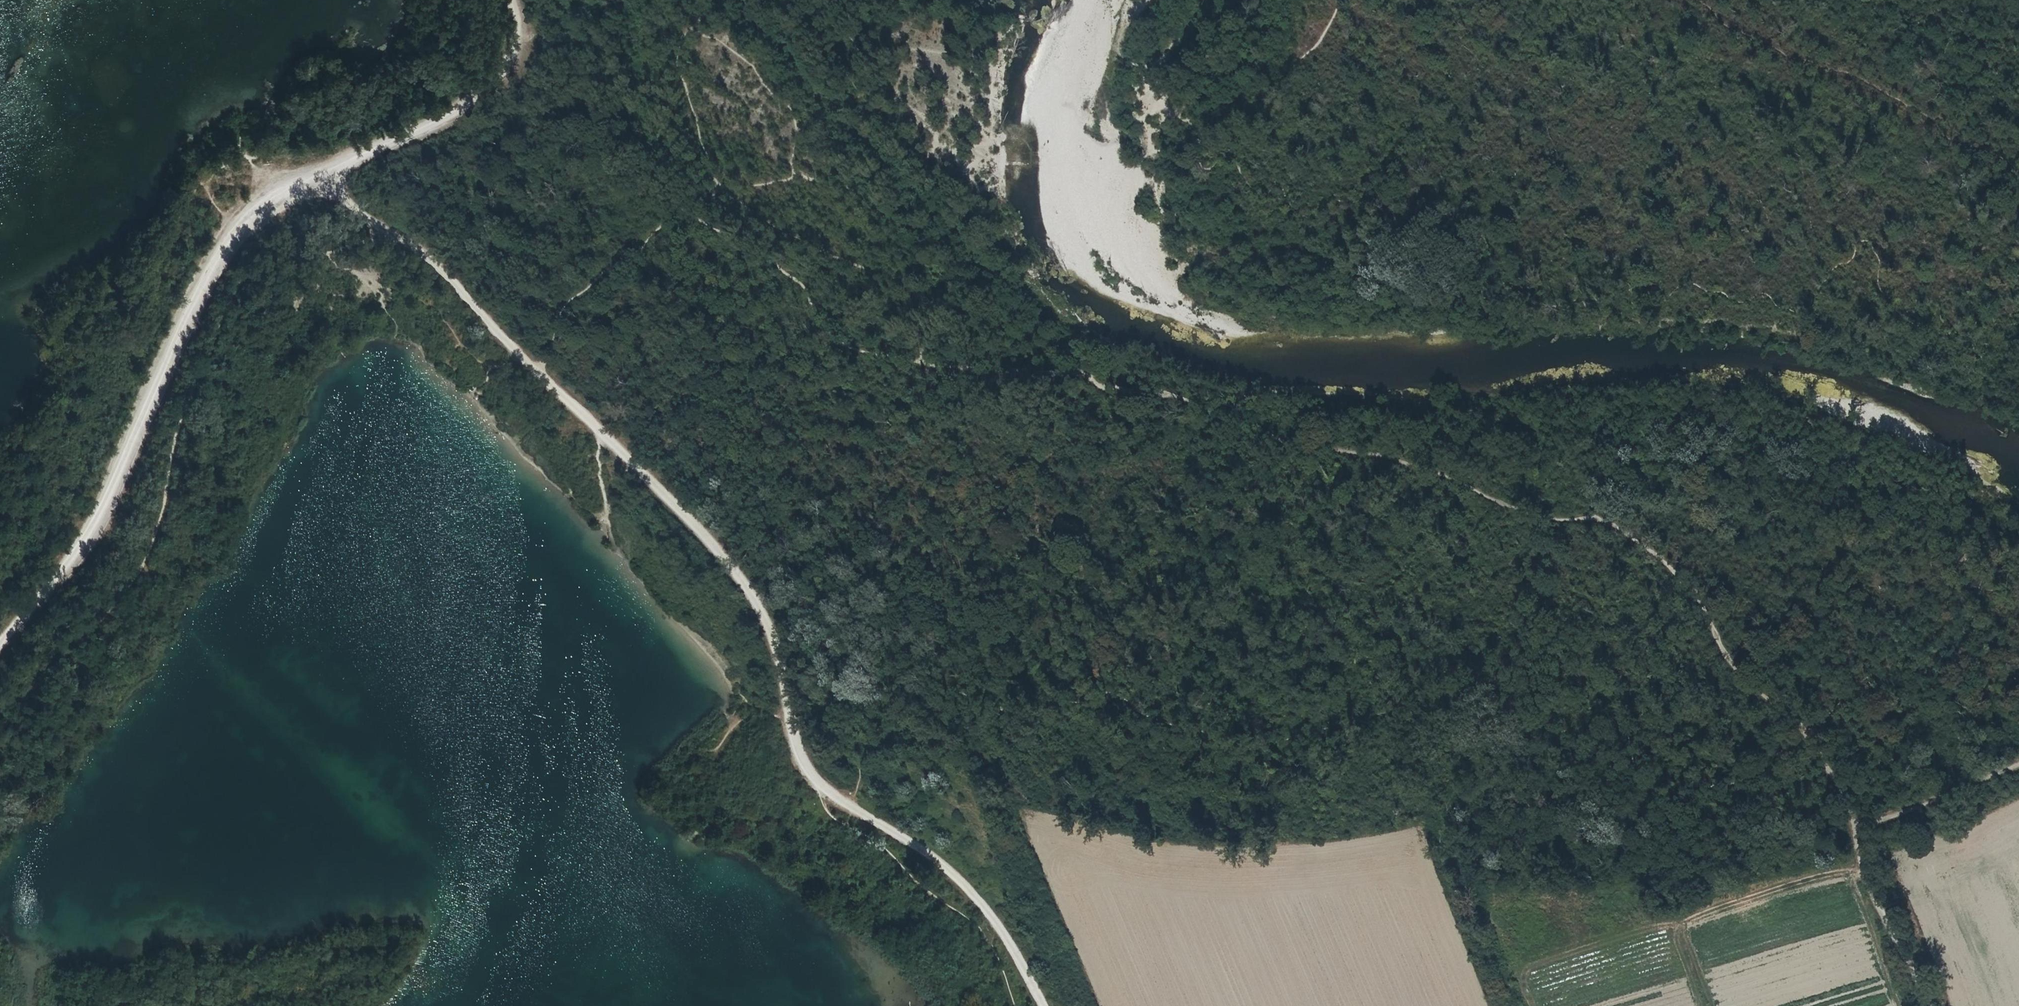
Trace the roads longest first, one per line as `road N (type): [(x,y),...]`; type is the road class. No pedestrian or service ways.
road 1 (track): [(514,0),(513,47),(466,105),(279,198),(229,241),(100,518),(0,646)]
road 2 (track): [(1043,1005),(1018,956),(933,855),(818,788),(796,753),(769,627)]
road 3 (track): [(1858,860),(1530,968),(1524,976),(1533,1005)]
road 4 (track): [(769,627),(717,546),(538,373)]
road 5 (track): [(1930,1005),(1866,882),(1856,825)]
road 6 (track): [(538,373),(411,243)]
road 7 (track): [(2018,759),(1896,816),(1856,825)]

